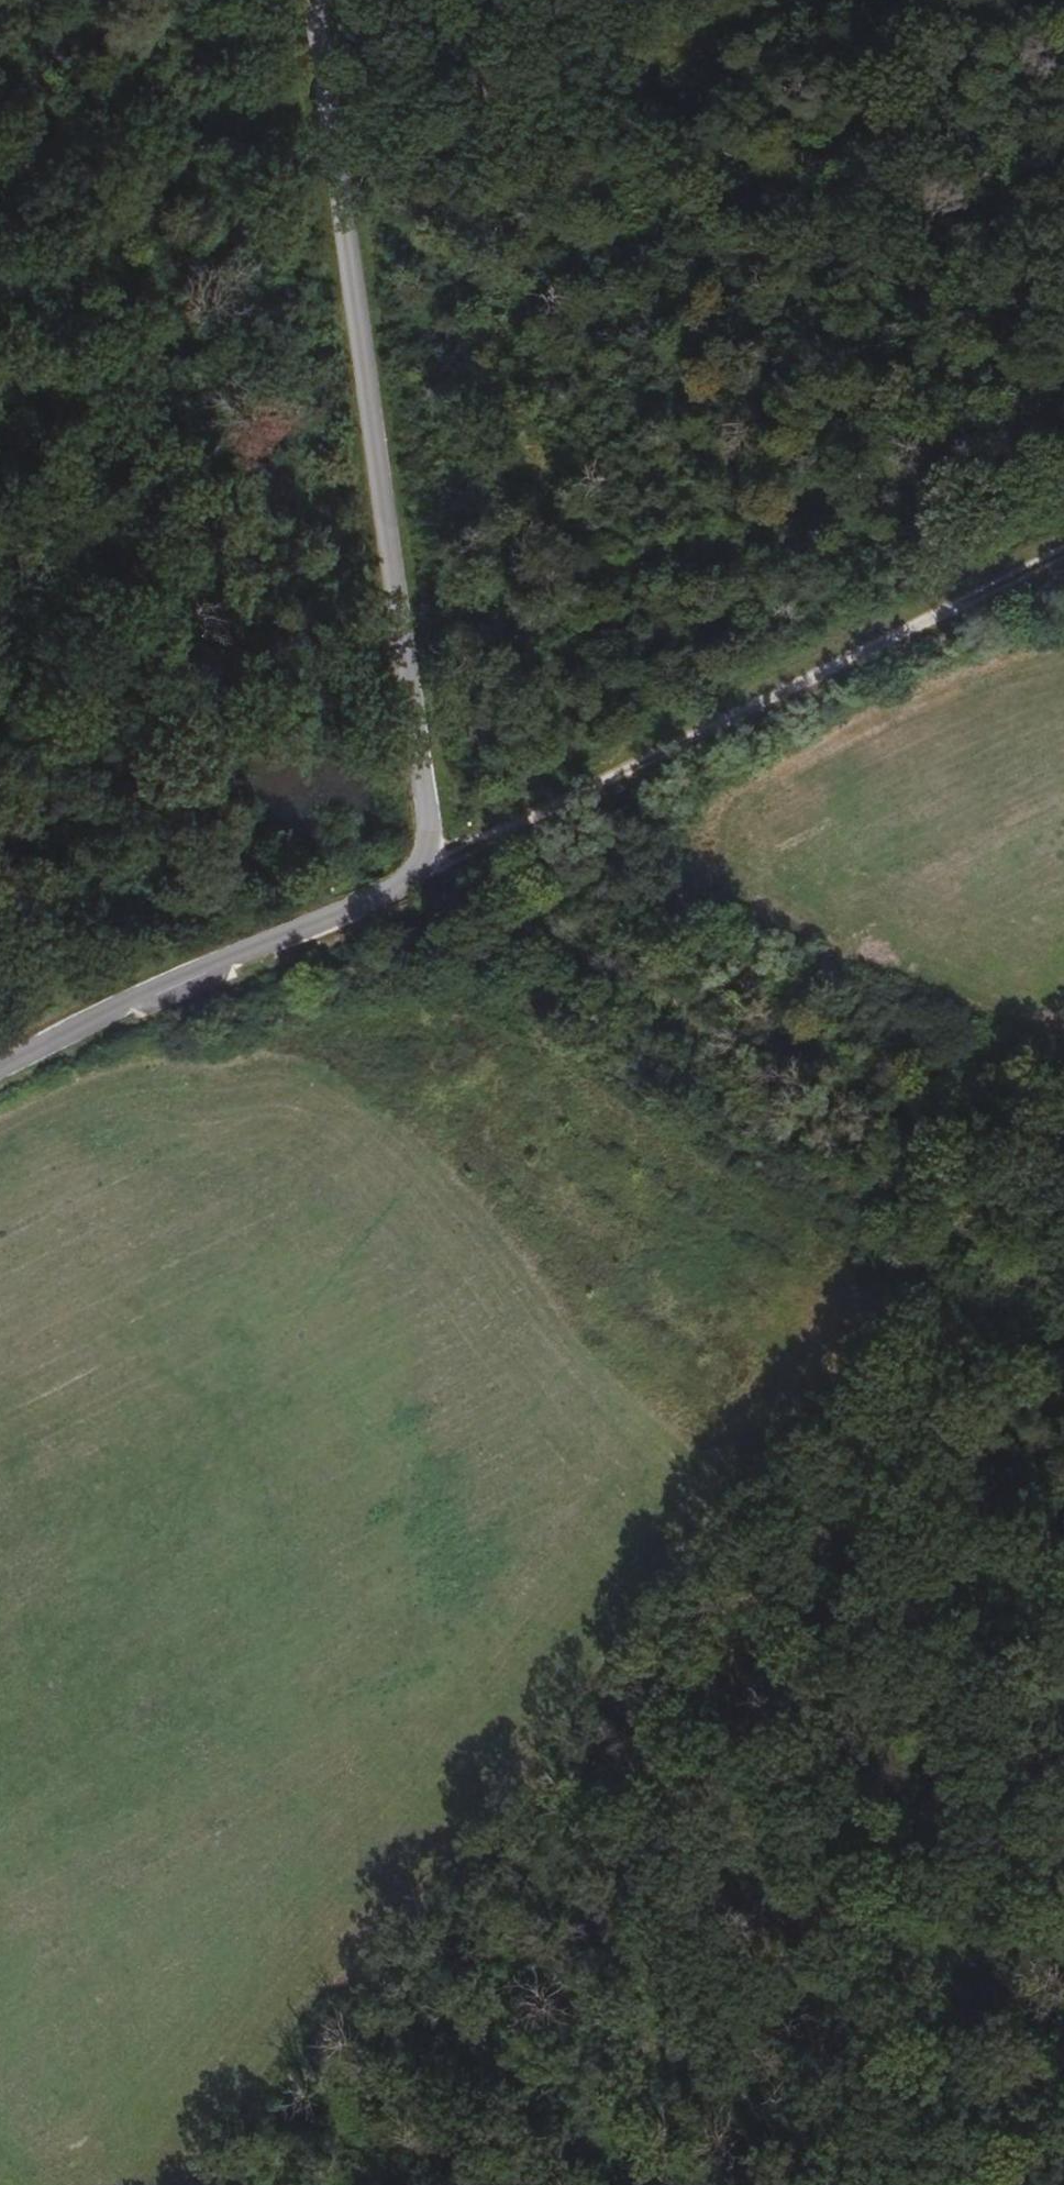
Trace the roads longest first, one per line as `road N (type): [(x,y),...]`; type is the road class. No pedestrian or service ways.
road 1 (unclassified): [(0,1067),(428,872),(315,0)]
road 2 (track): [(428,872),(1063,551)]

